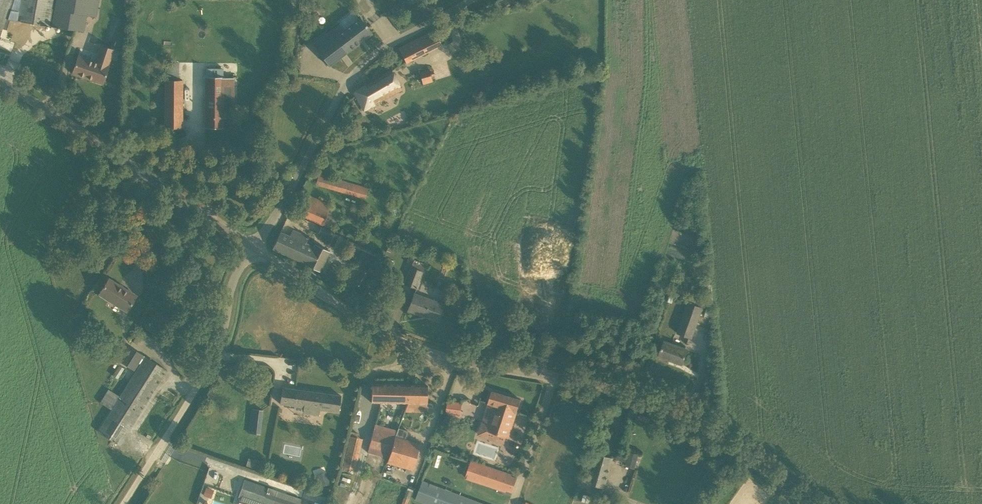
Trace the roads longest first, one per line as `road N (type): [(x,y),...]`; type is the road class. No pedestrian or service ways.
road 1 (unclassified): [(806,503),(699,418),(650,392),(483,366),(409,344),(348,313),(253,247)]
road 2 (unclassified): [(253,247),(354,68),(475,0)]
road 3 (unclassified): [(253,247),(0,82)]
road 4 (unclassified): [(125,503),(216,354),(238,267),(253,247)]

